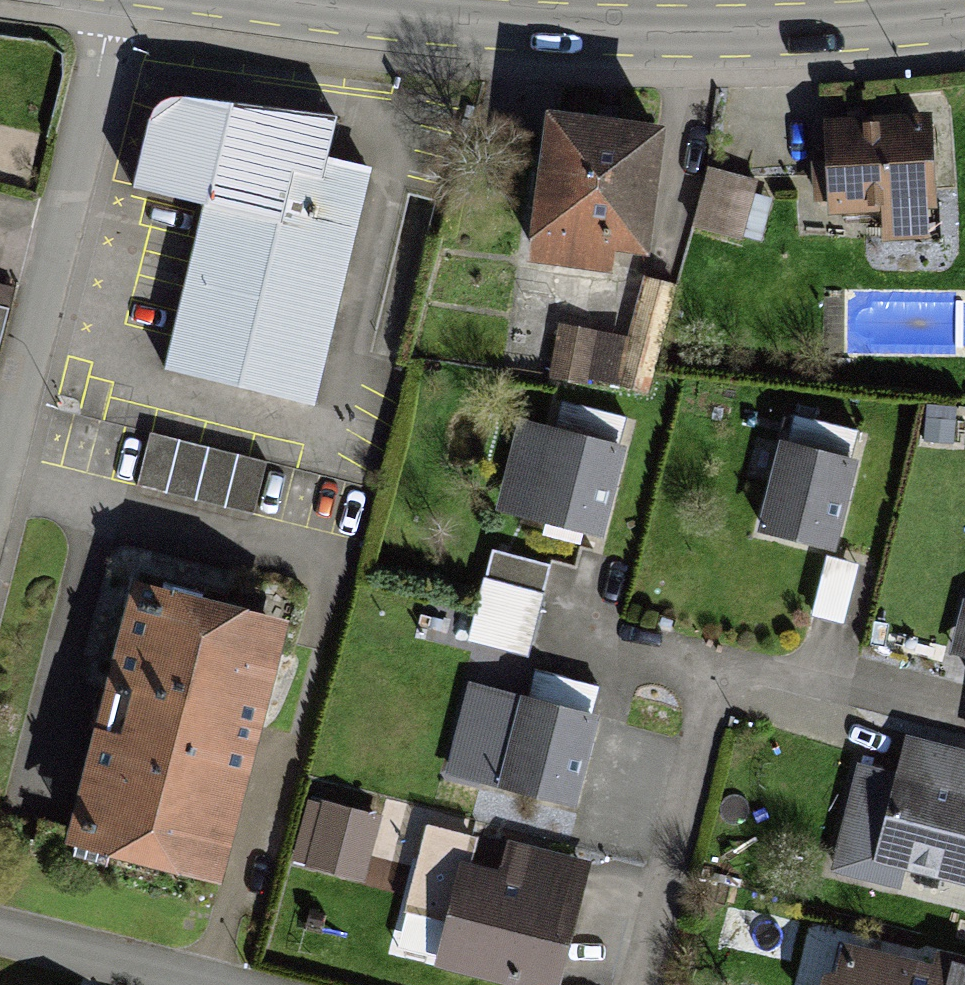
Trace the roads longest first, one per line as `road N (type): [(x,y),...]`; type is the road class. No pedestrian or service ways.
road 1 (secondary): [(964,15),(843,30),(582,28),(281,0)]
road 2 (residential): [(0,422),(102,0)]
road 3 (residential): [(717,679),(629,984)]
road 4 (residential): [(895,733),(717,679)]
road 5 (residential): [(169,984),(0,939)]
road 6 (residential): [(584,642),(717,679)]

